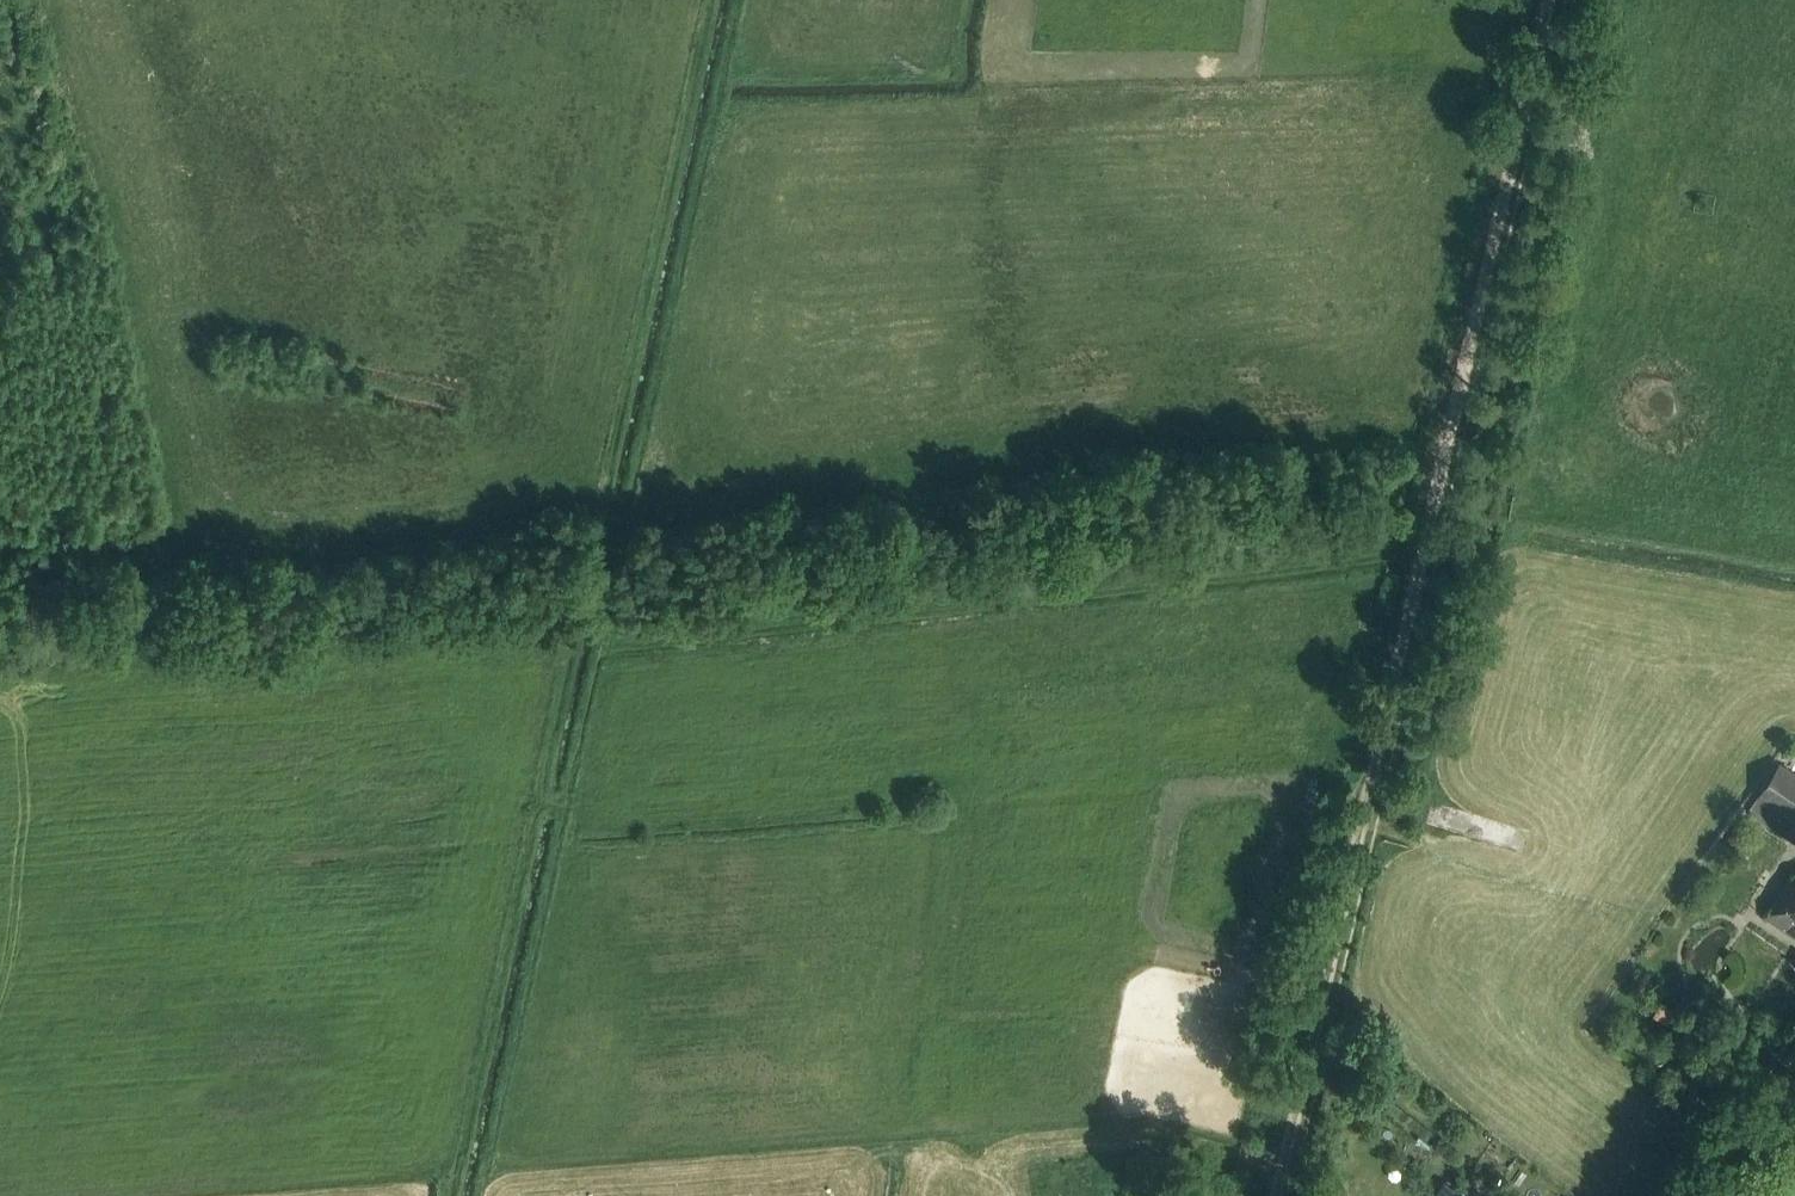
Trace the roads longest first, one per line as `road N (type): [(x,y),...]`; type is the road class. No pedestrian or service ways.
road 1 (track): [(1545,0),(1275,1195)]

